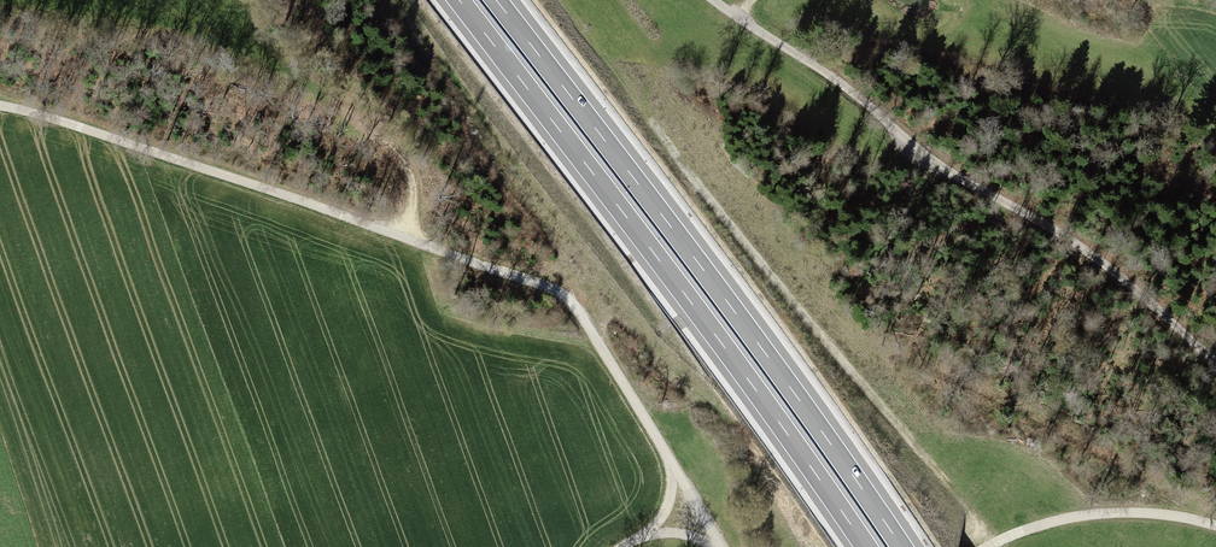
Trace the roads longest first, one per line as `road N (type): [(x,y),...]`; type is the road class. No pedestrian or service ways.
road 1 (track): [(0,106),(556,289),(584,319),(723,546)]
road 2 (motorway): [(459,0),(748,379),(866,546)]
road 3 (motorway): [(901,546),(497,0)]
road 4 (track): [(1215,365),(1126,279),(929,159),(845,86),(715,0)]
road 5 (track): [(999,546),(652,119)]
road 6 (track): [(988,546),(1078,515),(1149,513),(1215,527)]

